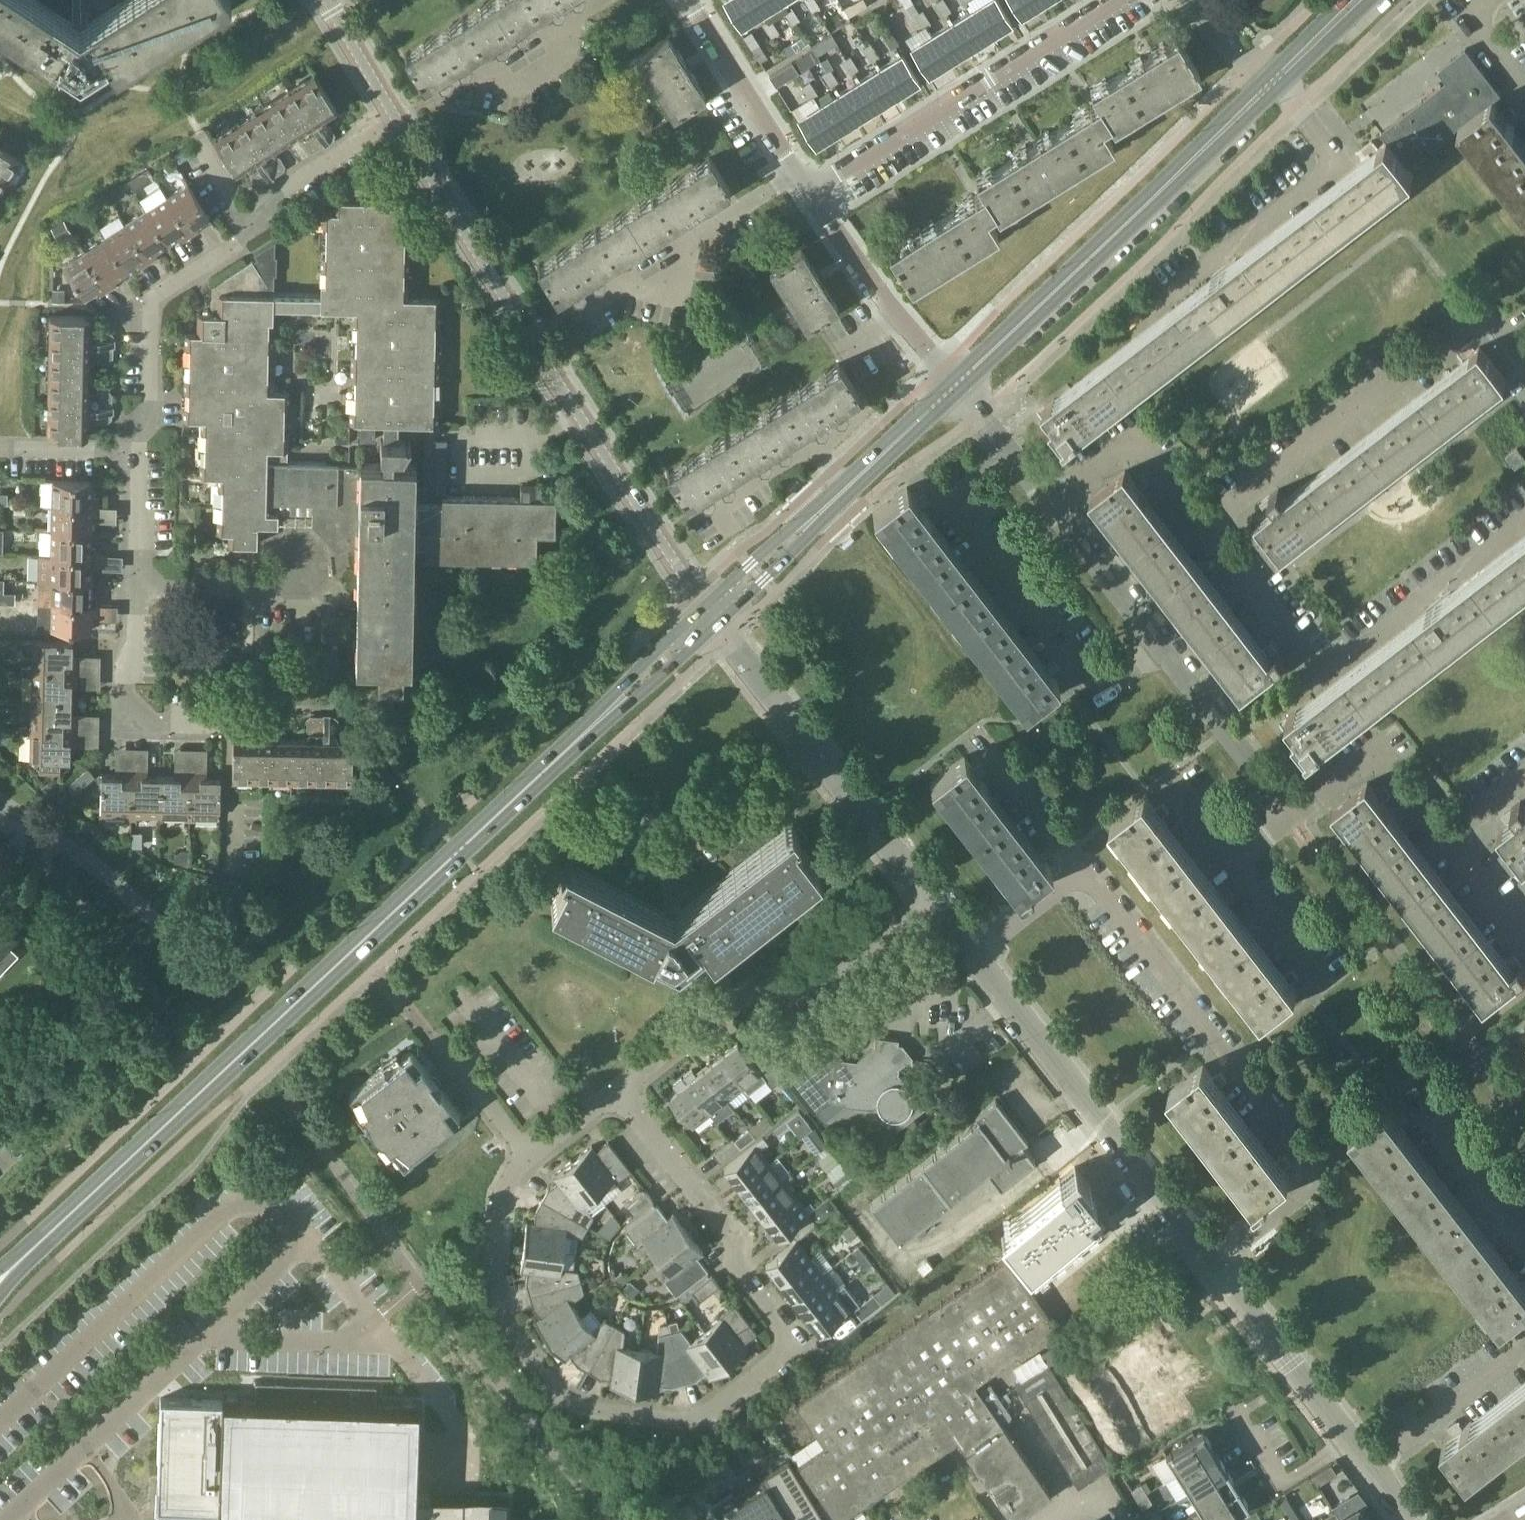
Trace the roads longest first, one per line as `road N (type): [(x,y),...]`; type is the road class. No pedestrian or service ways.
road 1 (tertiary): [(0,1282),(711,615)]
road 2 (residential): [(618,1086),(731,1238),(741,1274),(793,1346),(711,1411),(666,1420),(600,1413),(554,1390),(499,1319),(491,1287),(502,1196),(531,1157)]
road 3 (unclassified): [(1348,1441),(933,903)]
road 4 (residential): [(696,592),(572,413),(394,126)]
road 5 (residential): [(1290,820),(956,385)]
road 6 (tertiary): [(956,385),(1272,84)]
road 7 (residential): [(618,1086),(763,984),(813,993),(933,903)]
road 8 (unclassified): [(1114,0),(809,193)]
road 9 (tertiary): [(711,615),(956,385)]
road 10 (residential): [(133,452),(146,427),(151,302),(240,243),(245,213)]
road 11 (residential): [(573,313),(617,287),(653,295),(685,273),(692,241),(797,174)]
road 12 (unclassified): [(591,822),(655,855),(673,855),(810,745)]
road 13 (residential): [(956,385),(881,299),(809,193)]
road 14 (residential): [(227,720),(120,719),(138,592)]
road 15 (unclassified): [(689,0),(797,174)]
road 16 (unclassified): [(933,903),(810,745)]
road 17 (unclassified): [(473,78),(525,90),(547,79),(565,24),(604,0)]
road 18 (residential): [(245,213),(394,126)]
road 19 (residential): [(1233,1407),(1280,1481),(1348,1441)]
road 20 (residential): [(531,1157),(431,1034)]
road 21 (residential): [(394,126),(324,0)]
road 22 (residential): [(138,592),(133,452)]
road 23 (unclassified): [(810,745),(727,638)]
road 24 (residential): [(133,452),(0,452)]
road 25 (tertiary): [(1272,84),(1358,0)]

